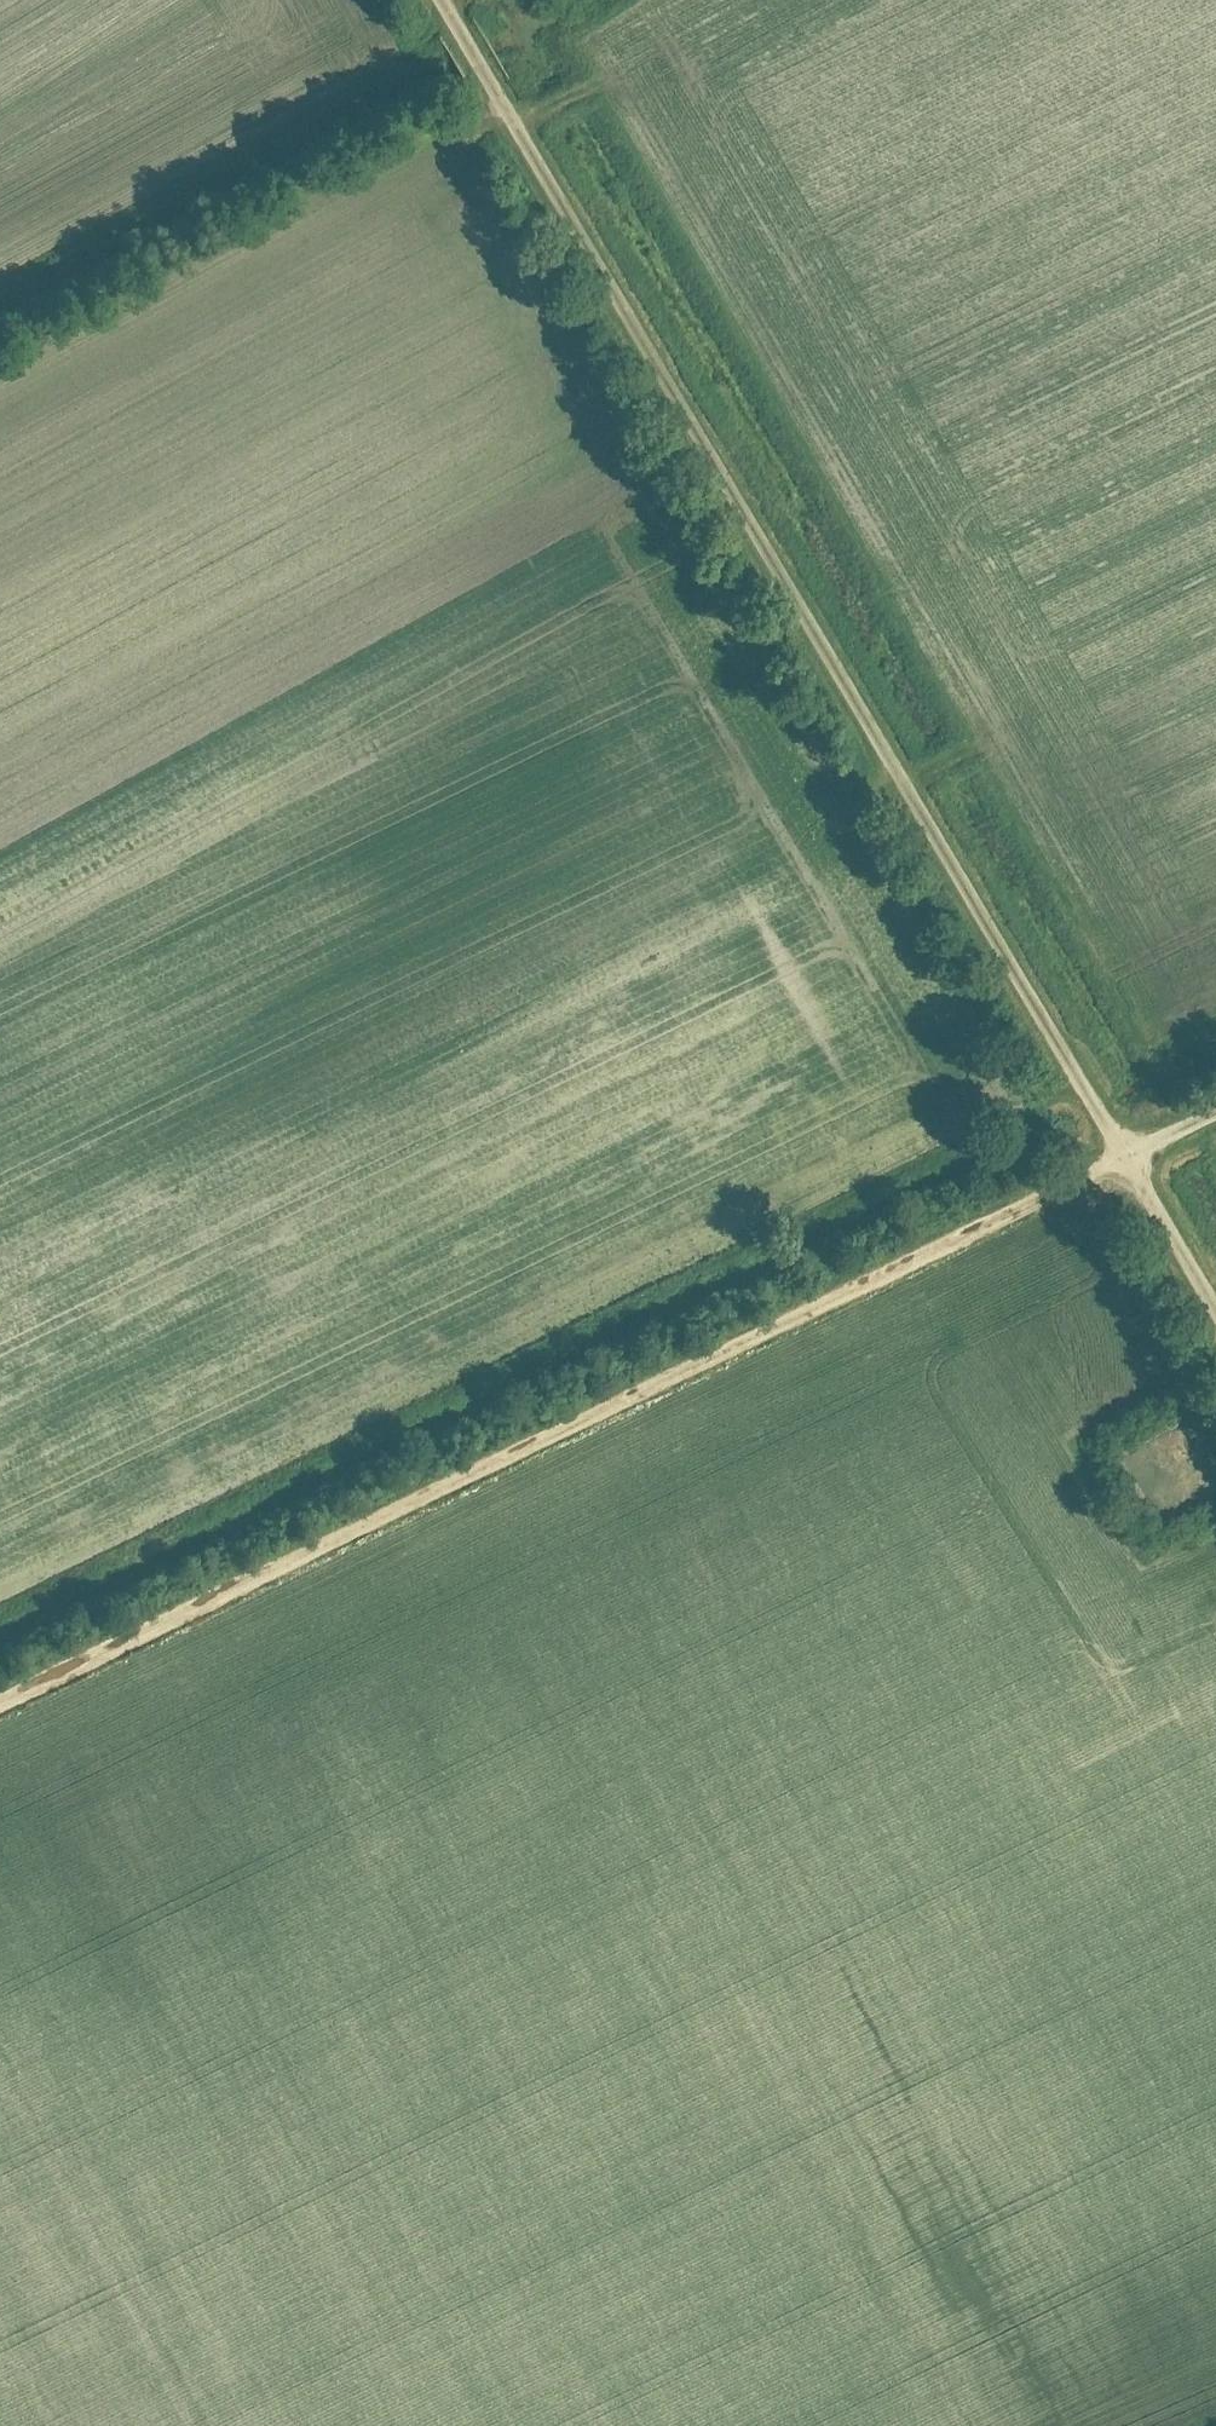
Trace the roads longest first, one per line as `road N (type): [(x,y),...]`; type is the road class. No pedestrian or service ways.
road 1 (residential): [(1129,1153),(451,0)]
road 2 (track): [(0,1703),(1129,1153)]
road 3 (residential): [(1215,1299),(1129,1153)]

